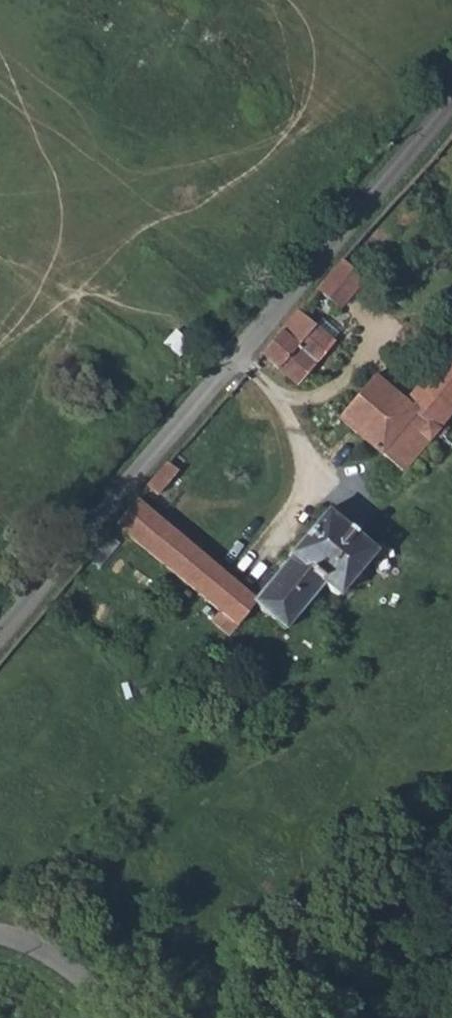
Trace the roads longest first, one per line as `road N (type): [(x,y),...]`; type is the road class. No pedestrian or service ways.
road 1 (unclassified): [(451,95),(0,640)]
road 2 (unclassified): [(0,938),(69,959),(130,1017)]

